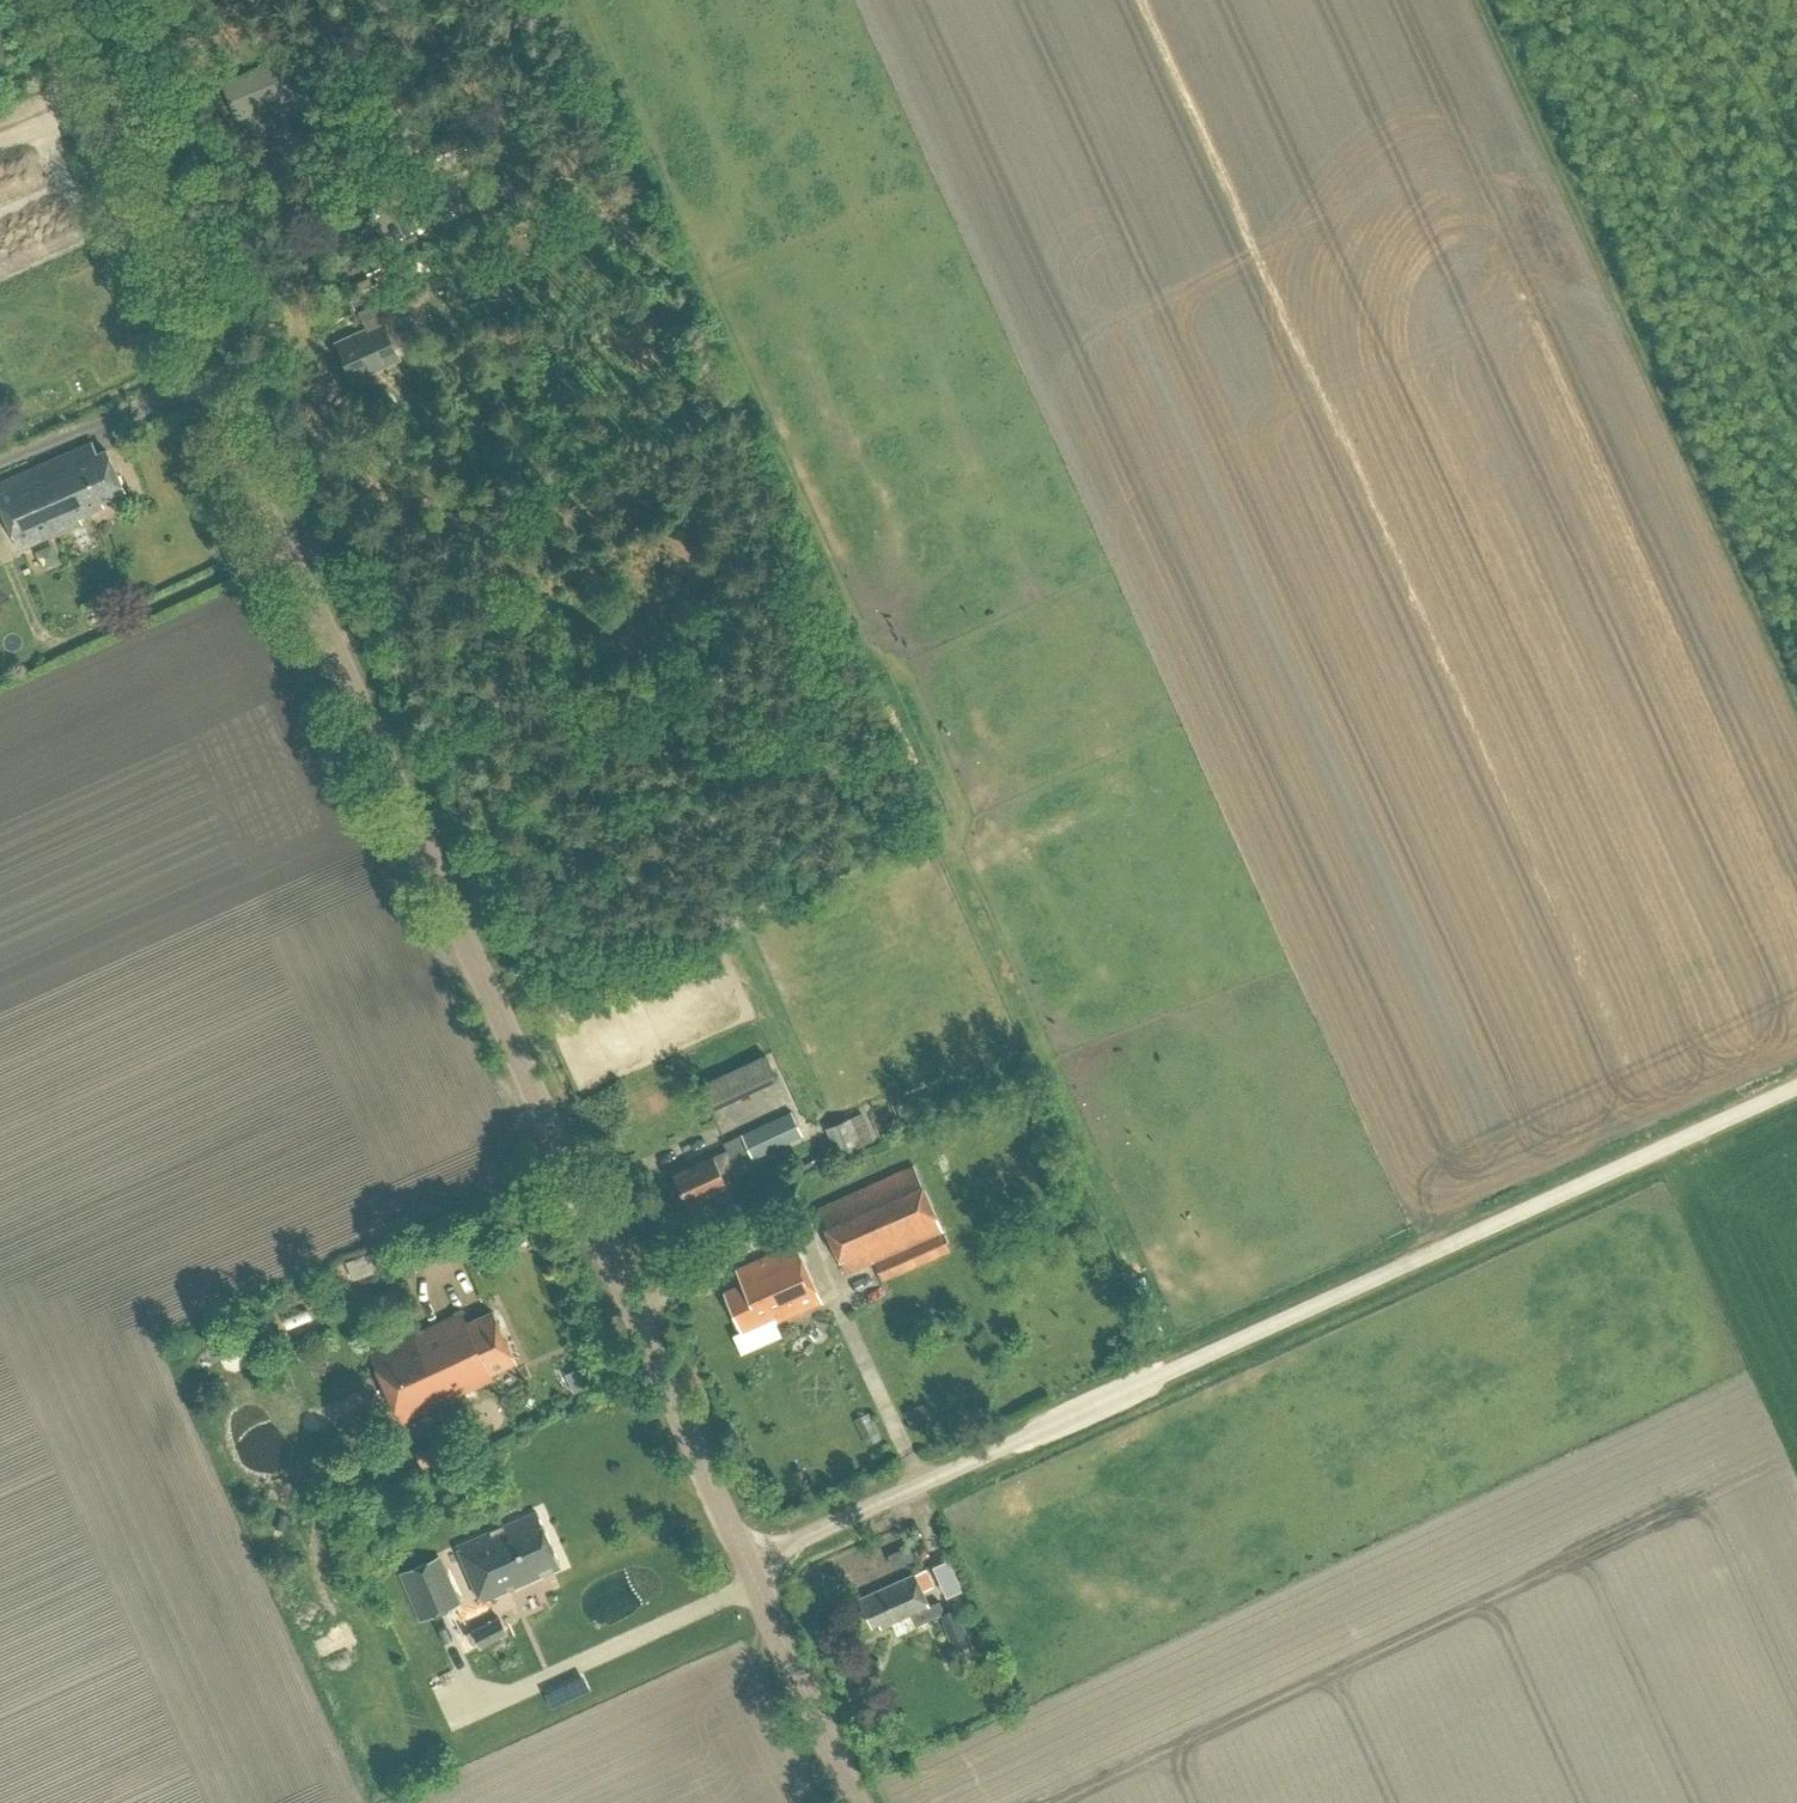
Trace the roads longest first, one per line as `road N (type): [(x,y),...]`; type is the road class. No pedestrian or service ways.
road 1 (tertiary): [(747,1561),(42,0)]
road 2 (unclassified): [(747,1561),(1796,1085)]
road 3 (tertiary): [(857,1802),(747,1561)]

